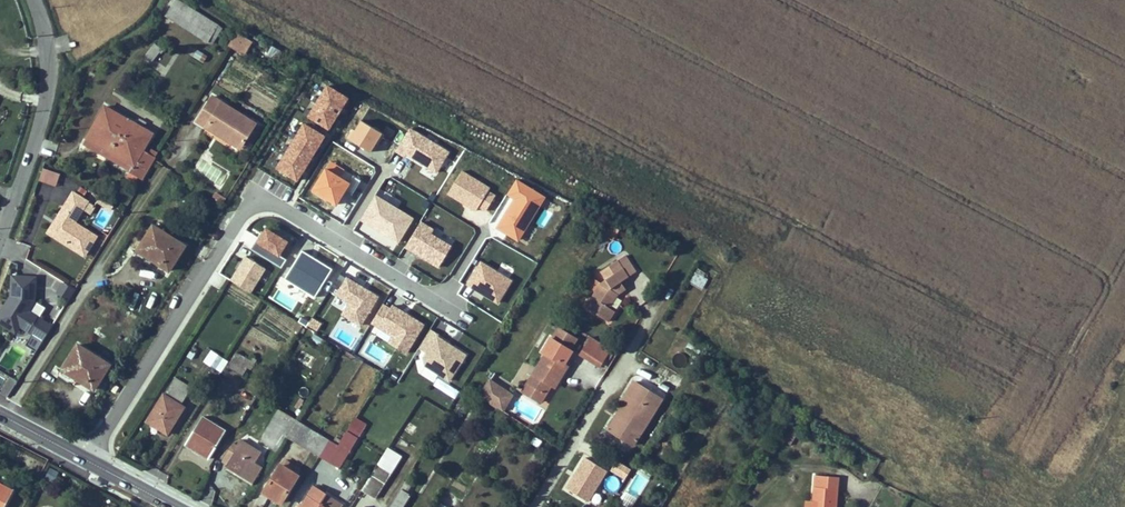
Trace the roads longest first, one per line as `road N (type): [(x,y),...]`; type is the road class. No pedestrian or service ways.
road 1 (residential): [(88,461),(246,209),(287,209),(421,294),(447,300)]
road 2 (residential): [(668,292),(536,506)]
road 3 (tertiary): [(0,233),(45,103),(48,47),(35,0)]

